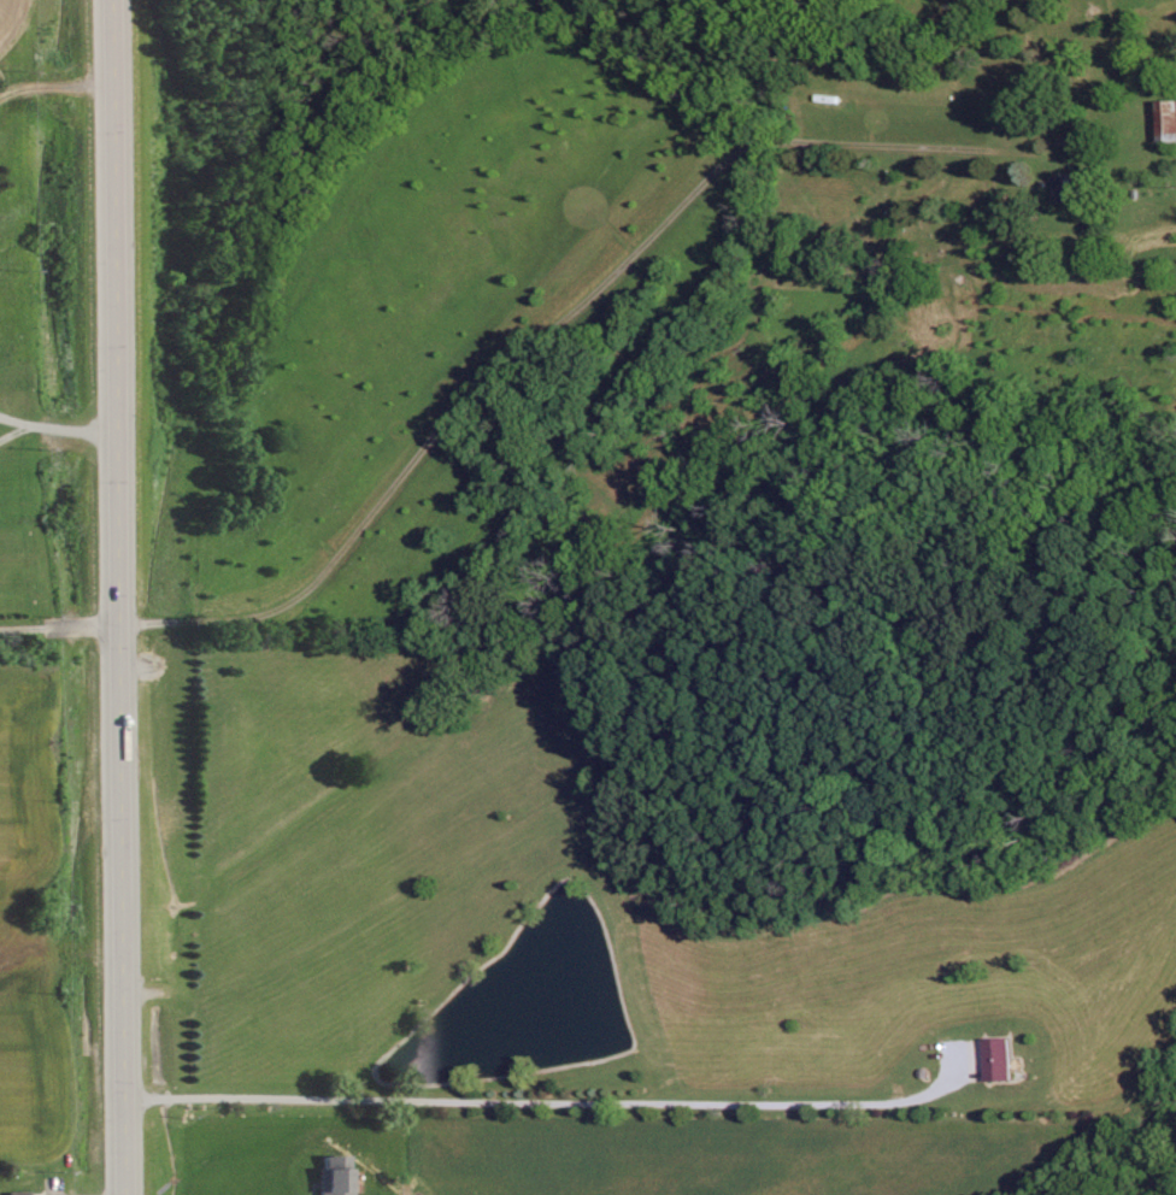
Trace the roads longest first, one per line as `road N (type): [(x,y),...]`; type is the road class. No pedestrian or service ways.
road 1 (secondary): [(109,0),(122,1194)]

